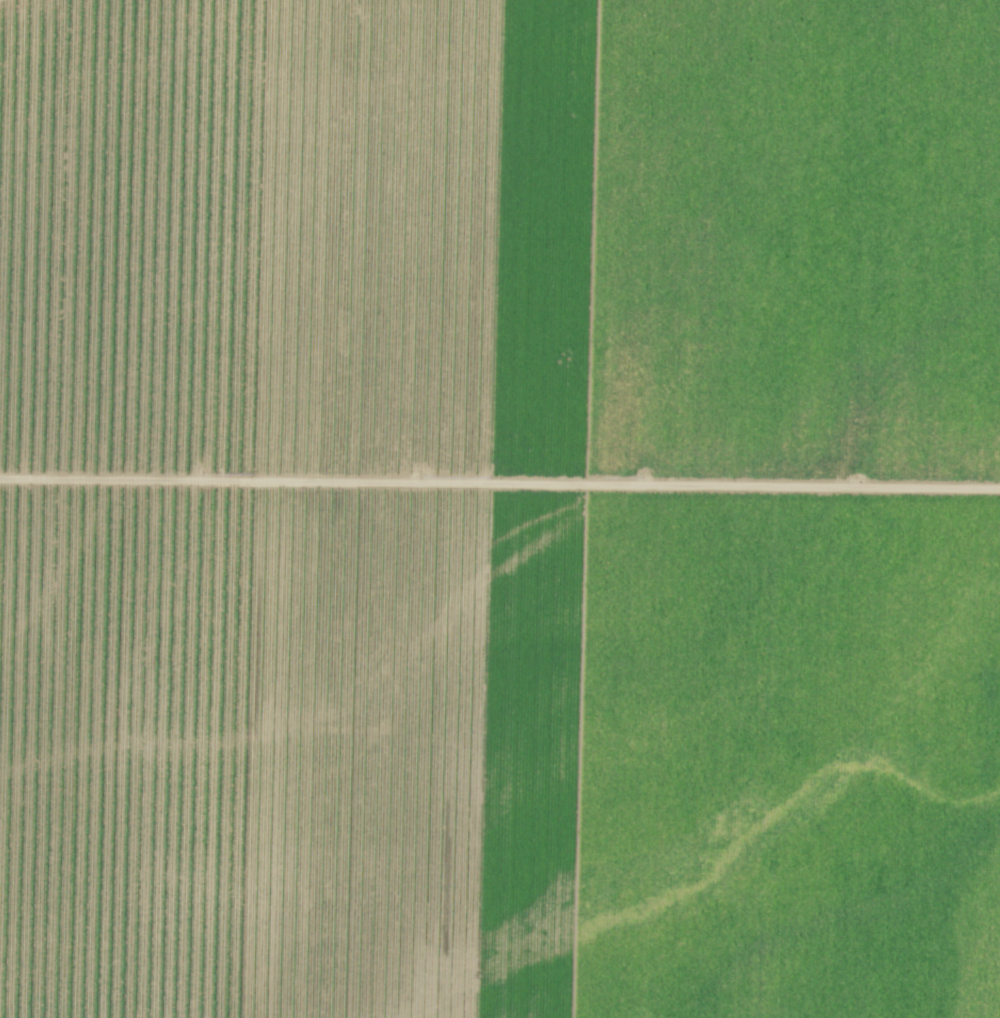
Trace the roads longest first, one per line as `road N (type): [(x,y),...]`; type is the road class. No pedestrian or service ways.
road 1 (track): [(0,478),(999,486)]

